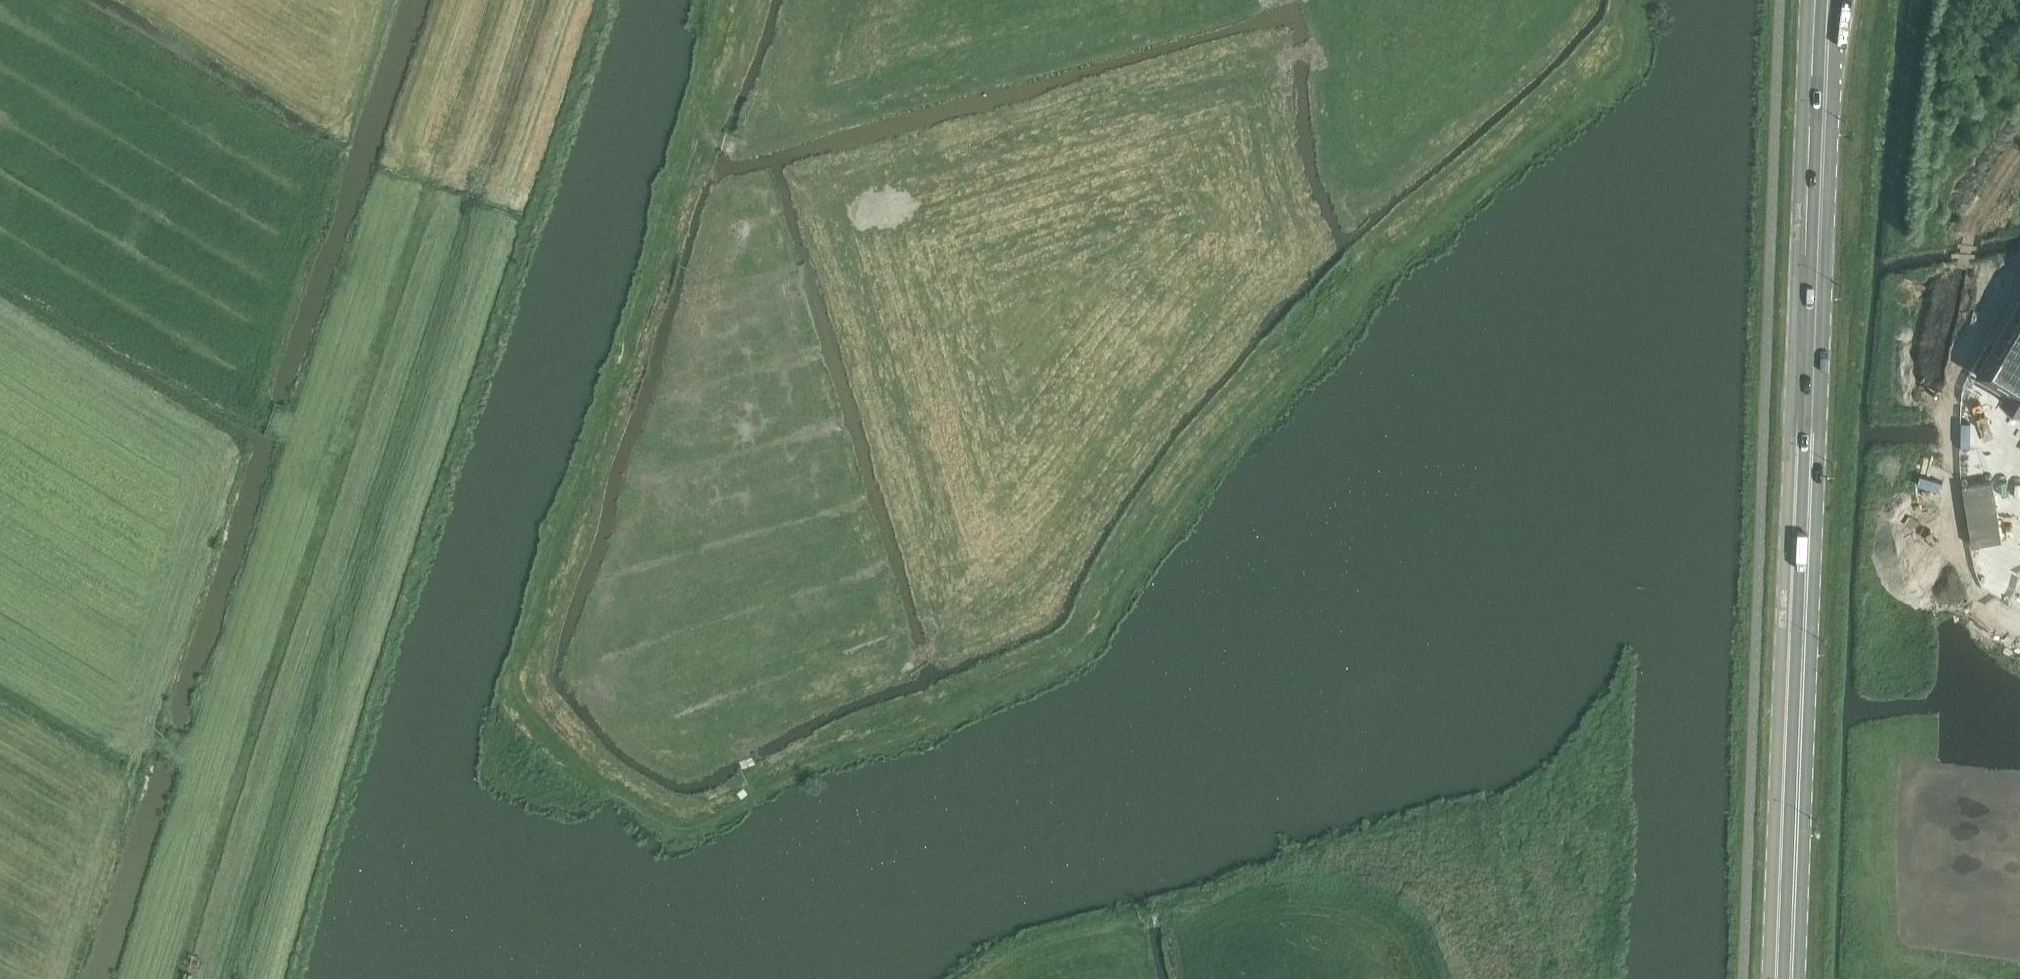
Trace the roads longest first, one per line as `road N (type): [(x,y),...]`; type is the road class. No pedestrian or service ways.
road 1 (primary): [(1836,17),(1799,978)]

